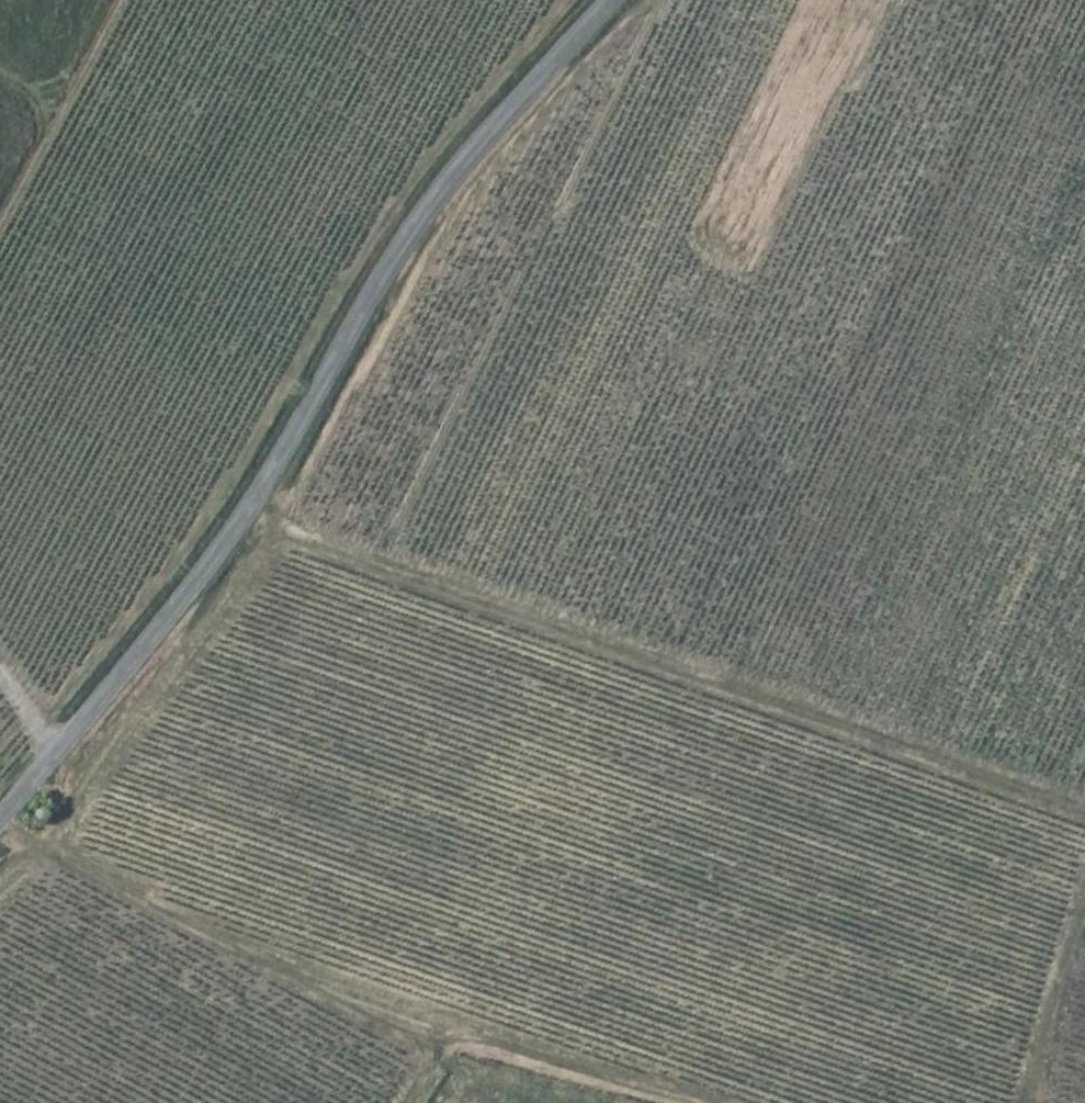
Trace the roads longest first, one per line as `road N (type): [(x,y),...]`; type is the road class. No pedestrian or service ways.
road 1 (unclassified): [(0,825),(245,518),(361,299),(431,200),(481,132),(607,0)]
road 2 (track): [(1084,812),(245,518)]

